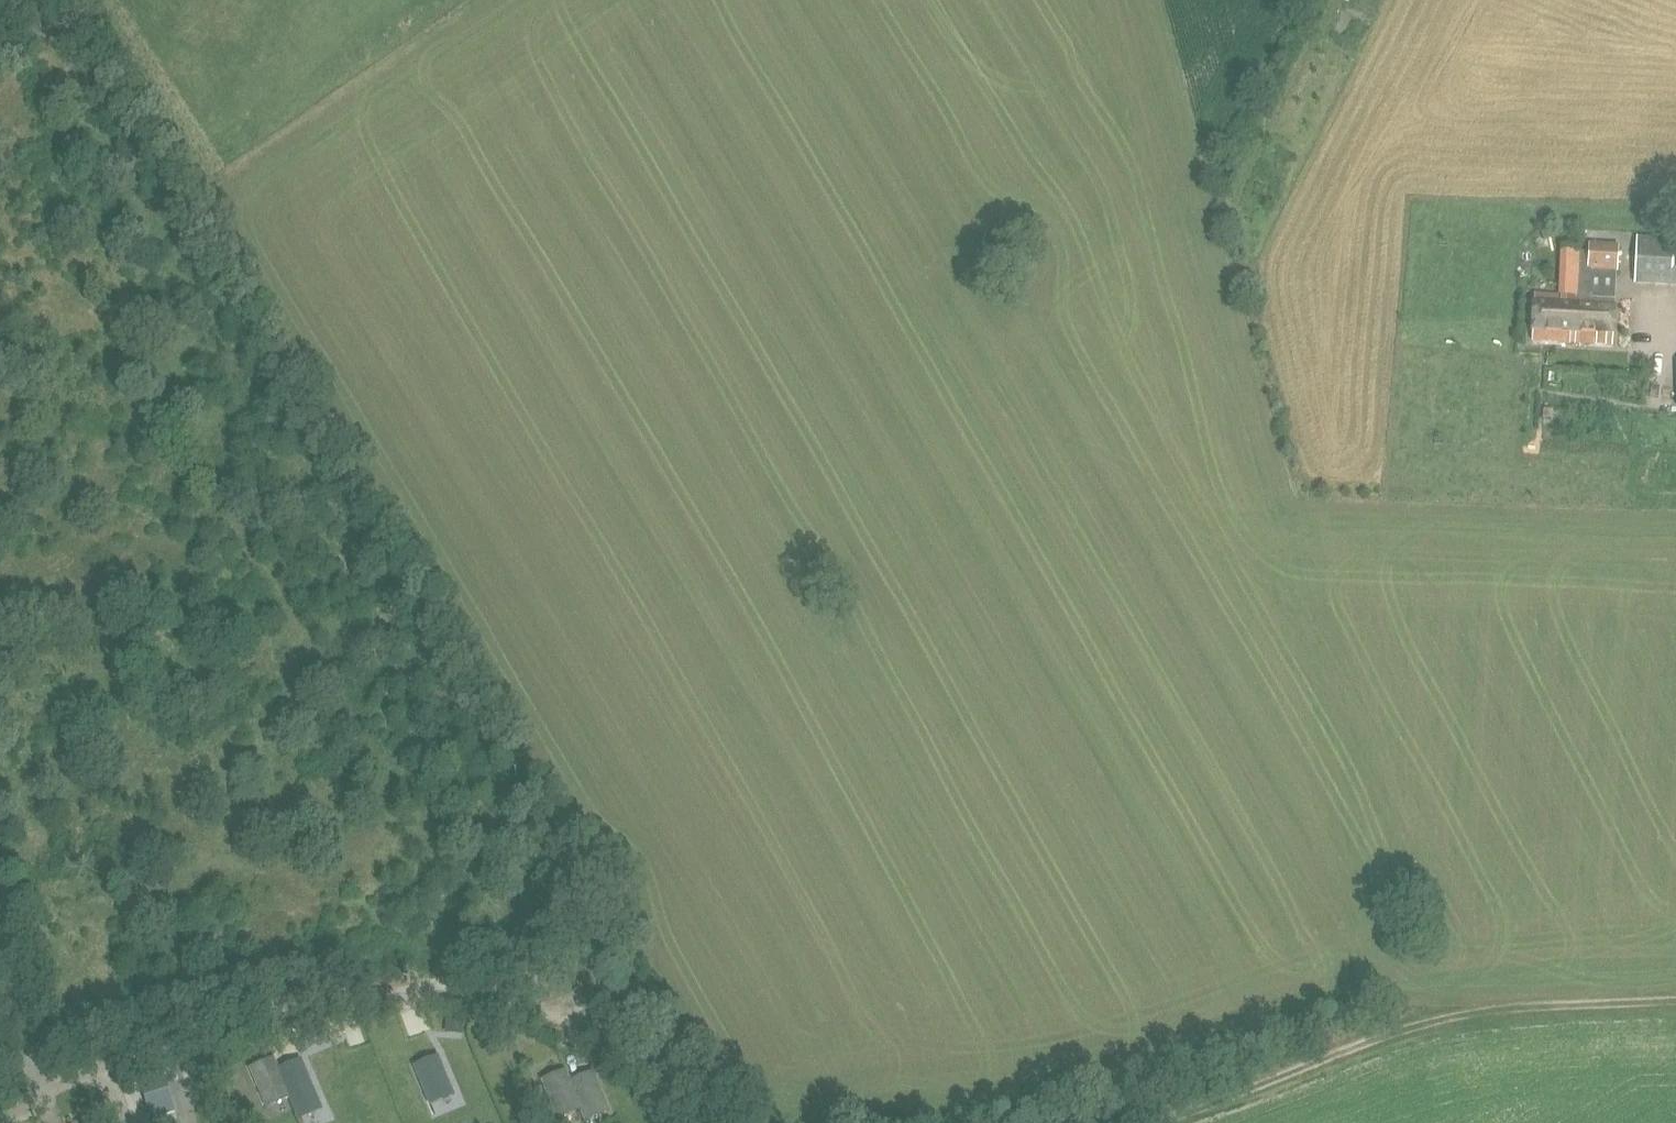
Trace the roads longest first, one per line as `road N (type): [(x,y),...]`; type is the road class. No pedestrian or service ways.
road 1 (track): [(704,1122),(578,1026),(510,1001),(365,996),(233,1018),(109,1060)]
road 2 (track): [(1675,1008),(1488,1012),(1427,1022),(1121,1122)]

